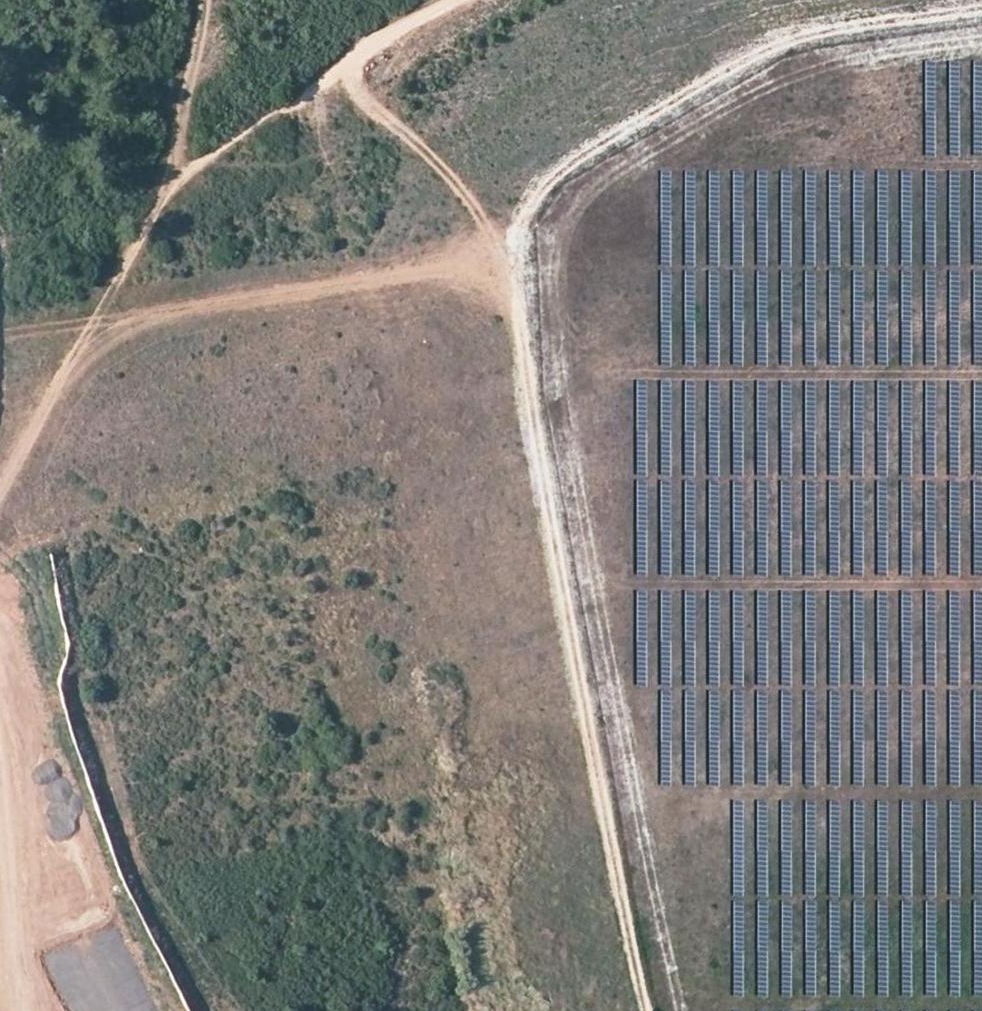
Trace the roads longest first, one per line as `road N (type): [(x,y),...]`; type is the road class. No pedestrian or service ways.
road 1 (track): [(0,471),(122,275),(173,169)]
road 2 (track): [(173,169),(462,0)]
road 3 (primary): [(0,750),(88,1010)]
road 4 (track): [(347,67),(365,100),(472,203),(488,232)]
road 5 (track): [(173,169),(210,0)]

